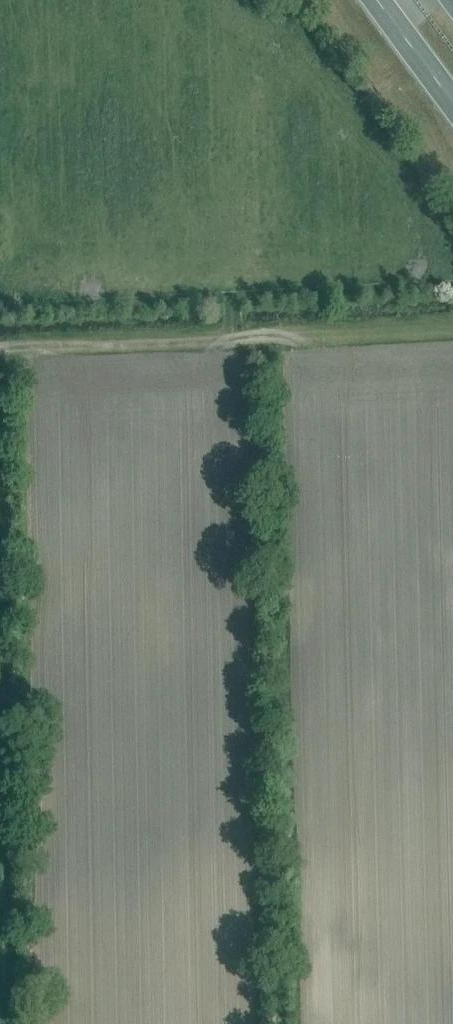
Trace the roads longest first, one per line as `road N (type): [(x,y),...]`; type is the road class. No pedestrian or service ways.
road 1 (trunk): [(377,0),(452,103)]

